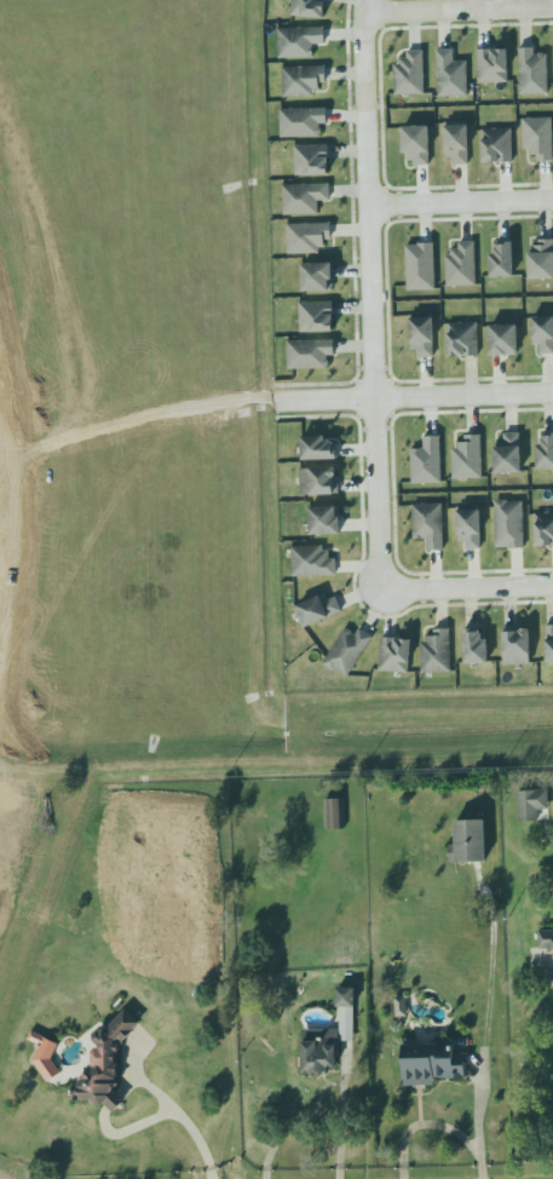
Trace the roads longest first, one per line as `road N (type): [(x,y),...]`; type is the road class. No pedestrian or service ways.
road 1 (residential): [(386,577),(378,552),(370,0)]
road 2 (residential): [(286,401),(552,393)]
road 3 (residential): [(368,13),(552,7)]
road 4 (residential): [(370,206),(552,200)]
road 5 (residential): [(552,585),(413,591),(386,577)]

